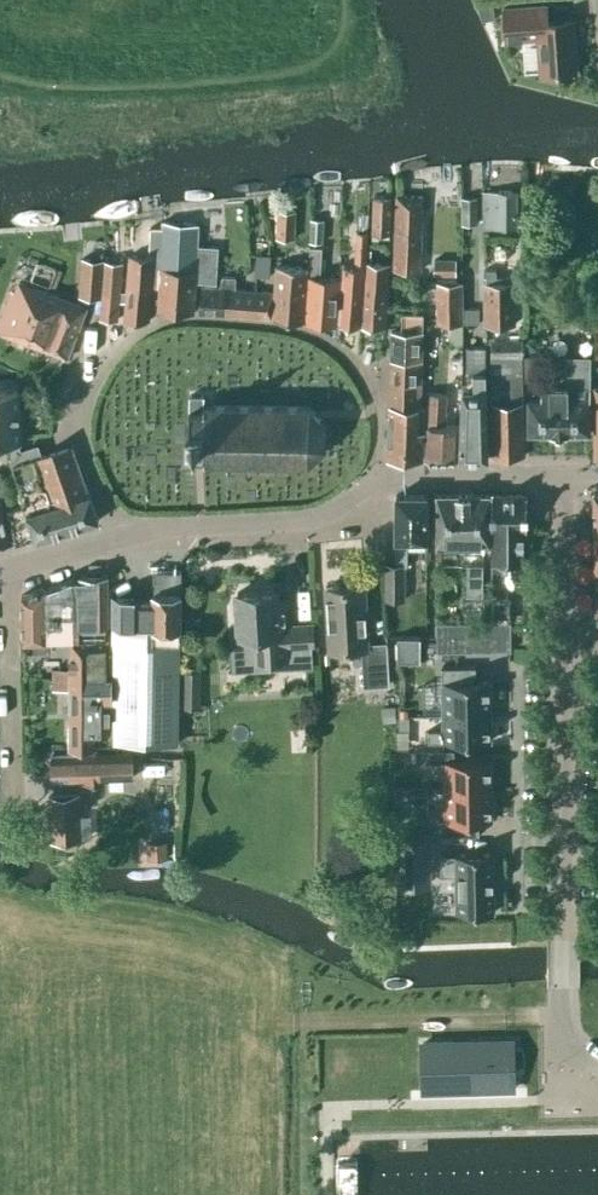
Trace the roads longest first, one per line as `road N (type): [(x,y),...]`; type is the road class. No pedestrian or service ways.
road 1 (residential): [(597,1068),(574,1053),(558,991),(562,476)]
road 2 (residential): [(376,477),(376,405),(361,373),(343,355),(307,333),(140,333),(111,345),(92,367),(81,401),(81,454),(123,534)]
road 3 (unclassified): [(123,534),(337,516),(359,507),(376,477)]
road 4 (track): [(561,1016),(294,1022)]
road 5 (residential): [(5,571),(12,772),(23,798)]
road 6 (unclassified): [(376,477),(562,476)]
road 7 (unclassified): [(5,571),(123,534)]

